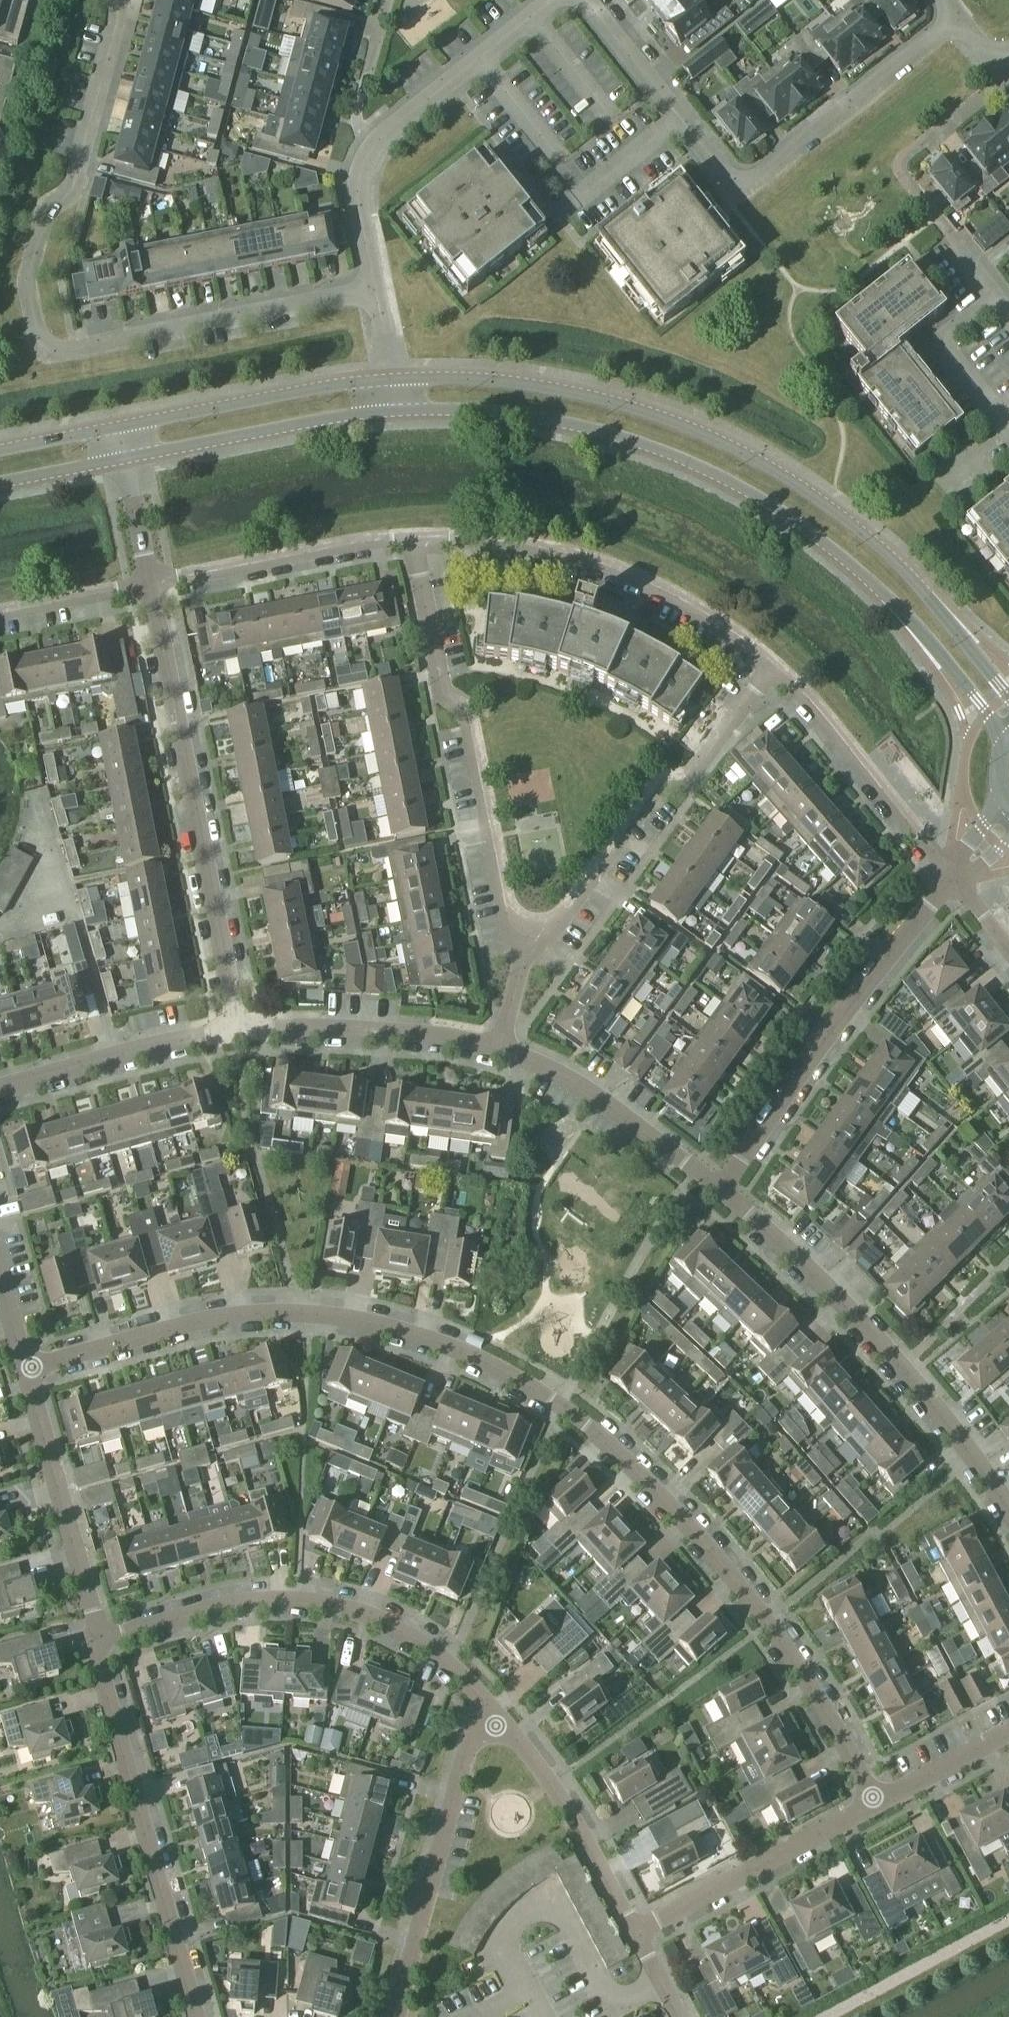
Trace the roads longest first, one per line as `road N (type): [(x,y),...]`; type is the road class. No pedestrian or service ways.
road 1 (residential): [(880,1796),(771,1620),(700,1536),(618,1452),(560,1407),(448,1344),(378,1322),(229,1317),(26,1368)]
road 2 (tertiary): [(399,412),(530,419),(599,434),(727,480),(797,524),(923,634),(985,713),(1005,754)]
road 3 (tertiary): [(1008,699),(925,594),(804,491),(681,425),(560,391),(394,380)]
road 4 (residential): [(111,0),(116,17),(73,187),(43,211),(27,286),(43,358),(378,289)]
road 5 (residential): [(956,19),(739,194),(580,0)]
road 6 (residential): [(237,1033),(153,584)]
road 7 (residential): [(495,1720),(426,1646),(343,1607),(270,1599),(97,1639)]
road 8 (residential): [(527,948),(510,914),(468,717),(441,693),(413,541)]
road 9 (residential): [(776,667),(723,625),(618,570),(548,551),(413,541)]
road 10 (residential): [(719,1193),(836,1022),(953,880)]
road 11 (residential): [(195,2016),(97,1664),(97,1639)]
road 12 (residential): [(569,0),(385,149),(362,184),(378,289)]
road 13 (residential): [(527,948),(551,929),(656,789),(691,776),(776,667)]
road 14 (residential): [(396,2016),(461,1770),(472,1741),(495,1720)]
road 15 (residential): [(635,1934),(880,1796)]
road 16 (residential): [(97,1639),(26,1368)]
road 17 (residential): [(953,880),(776,667)]
road 18 (tertiary): [(394,380),(122,428)]
road 19 (tertiary): [(129,460),(399,412)]
road 20 (residential): [(500,1046),(580,1085),(719,1193)]
road 21 (residential): [(237,1033),(360,1031),(500,1046)]
road 22 (residential): [(413,541),(153,584)]
road 23 (residential): [(635,1934),(549,1784),(495,1720)]
road 24 (residential): [(719,1193),(904,1369)]
road 25 (residential): [(0,1090),(159,1046),(237,1033)]
road 26 (residential): [(904,1369),(1008,1510)]
road 27 (residential): [(153,584),(0,612)]
road 28 (residential): [(904,1369),(1008,1265)]
road 29 (residential): [(880,1796),(1008,1730)]
road 30 (tertiary): [(0,486),(129,460)]
road 31 (residential): [(153,584),(129,460)]
road 32 (tertiary): [(122,428),(0,452)]

